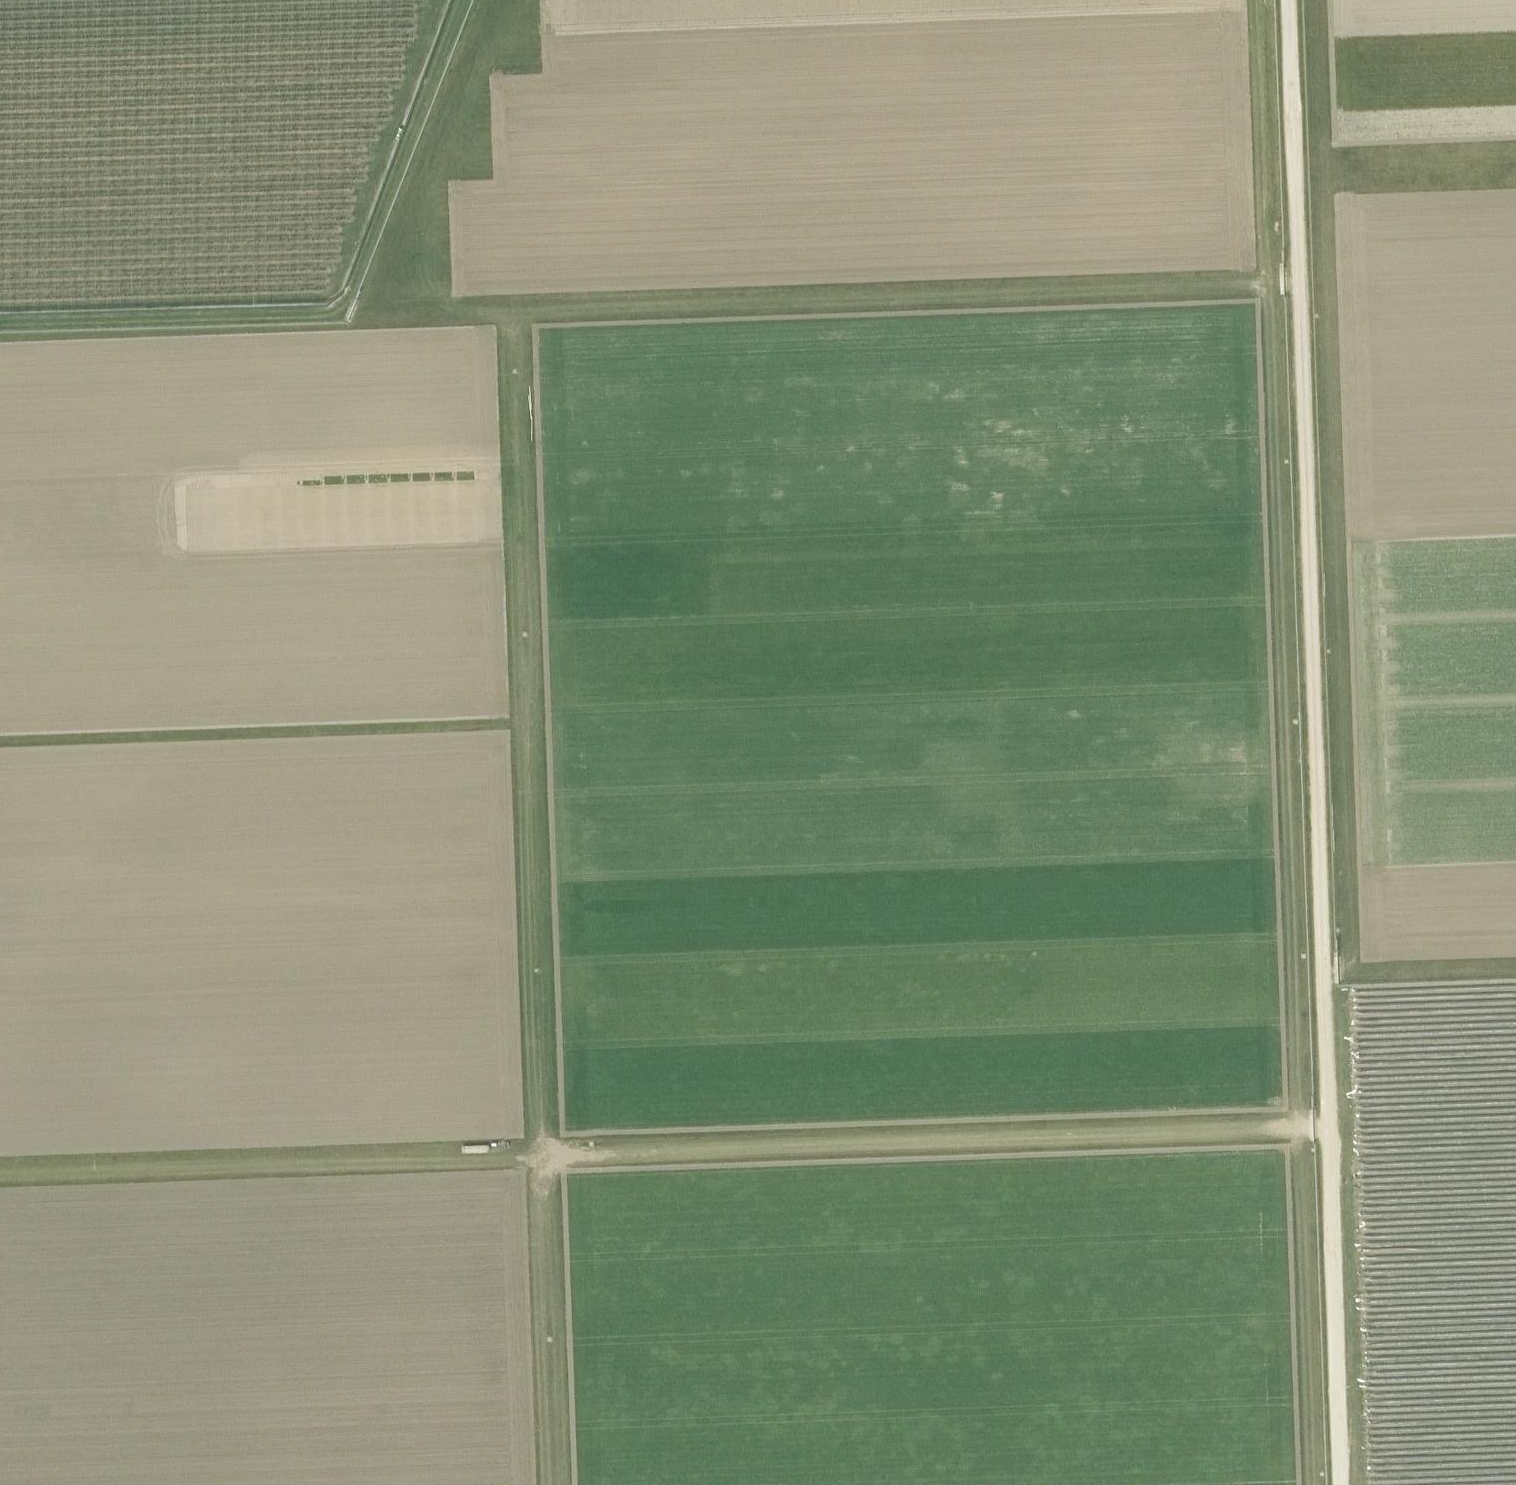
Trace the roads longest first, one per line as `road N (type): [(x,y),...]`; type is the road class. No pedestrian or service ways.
road 1 (track): [(1332,1484),(1279,0)]
road 2 (track): [(0,320),(310,312),(340,303),(447,0)]

